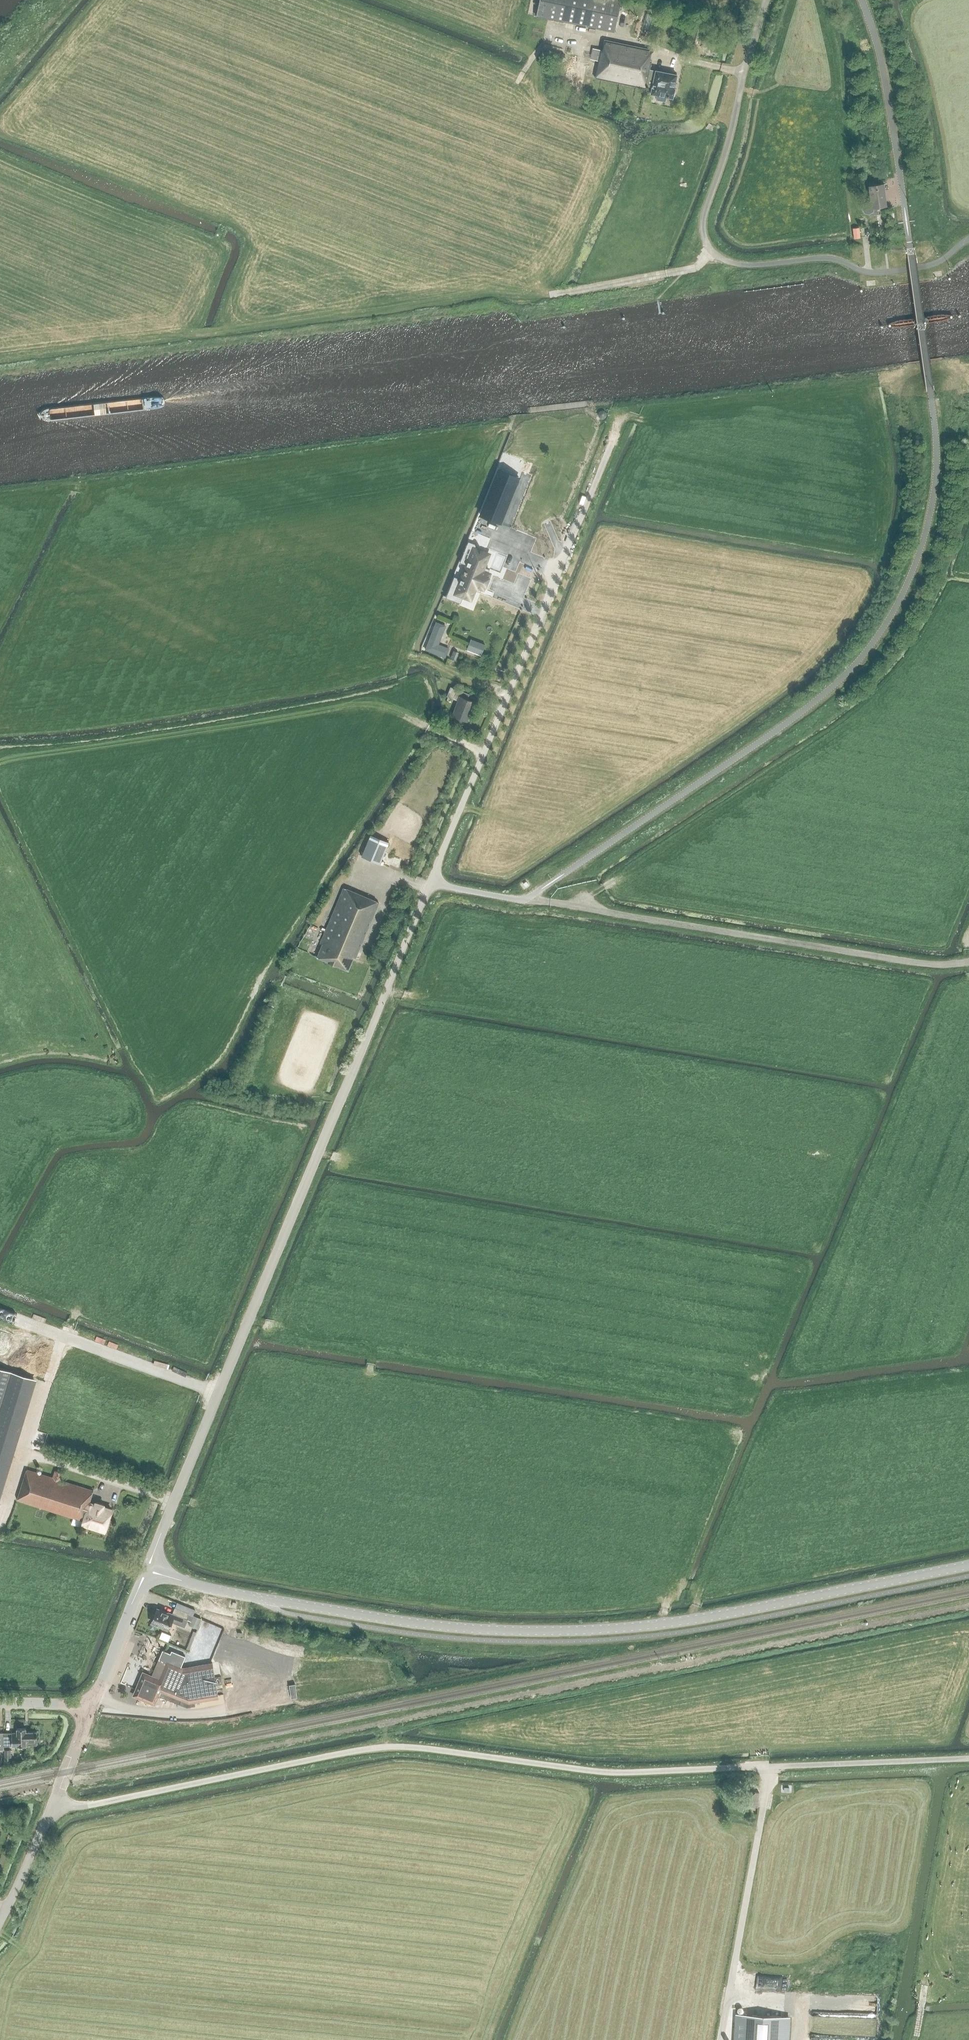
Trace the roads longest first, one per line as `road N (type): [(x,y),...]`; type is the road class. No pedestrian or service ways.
road 1 (tertiary): [(148,1570),(217,1590),(416,1623),(538,1631),(696,1619),(968,1566)]
road 2 (unclassified): [(148,1570),(430,883)]
road 3 (unclassified): [(54,1804),(85,1806),(397,1747),(604,1772),(768,1768)]
road 4 (unclassified): [(766,0),(703,221),(712,250),(742,265),(827,258),(875,273),(933,264),(968,239)]
road 5 (unclassified): [(430,883),(619,423)]
road 6 (track): [(527,899),(909,962),(968,962)]
road 7 (track): [(0,1313),(219,1394)]
road 8 (track): [(768,1768),(968,1758)]
road 9 (track): [(712,250),(692,269),(558,294)]
road 10 (tertiary): [(92,1706),(148,1570)]
road 11 (unclassified): [(0,1921),(54,1804)]

